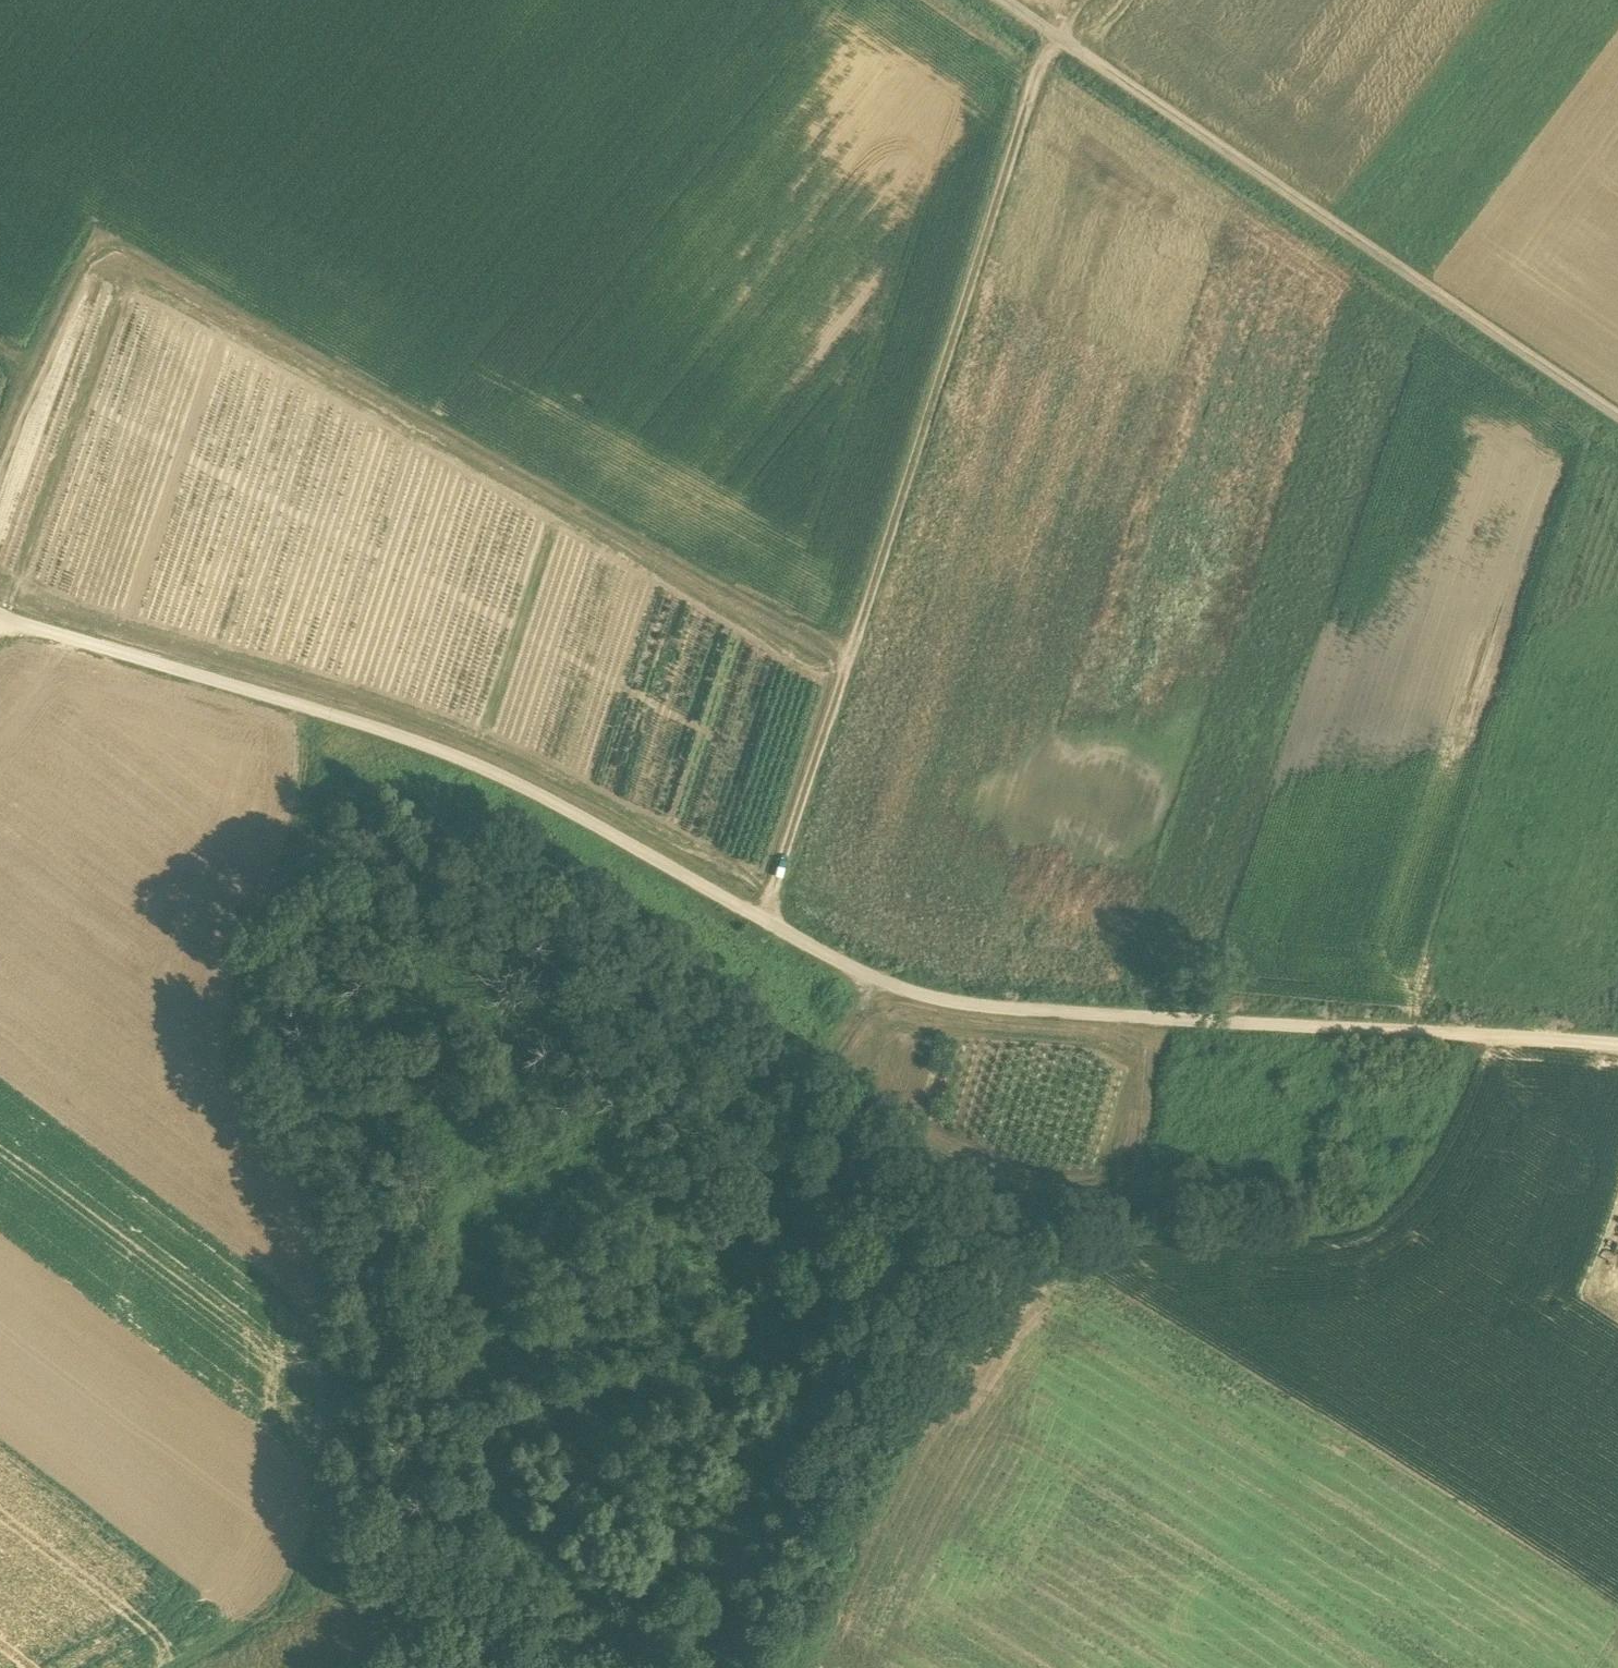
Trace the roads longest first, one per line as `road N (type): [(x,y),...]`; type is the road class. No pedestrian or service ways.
road 1 (track): [(846,659),(102,238),(26,359),(0,438)]
road 2 (track): [(760,922),(846,659),(959,399),(1060,74),(1114,0)]
road 3 (track): [(316,711),(308,843),(257,968),(245,1036),(291,1142),(337,1219),(341,1607)]
road 4 (track): [(1617,423),(991,0)]
road 5 (track): [(1073,1247),(1309,1241),(1370,1228),(1429,1157),(1468,1037)]
road 6 (track): [(201,1667),(283,1620),(341,1607)]

